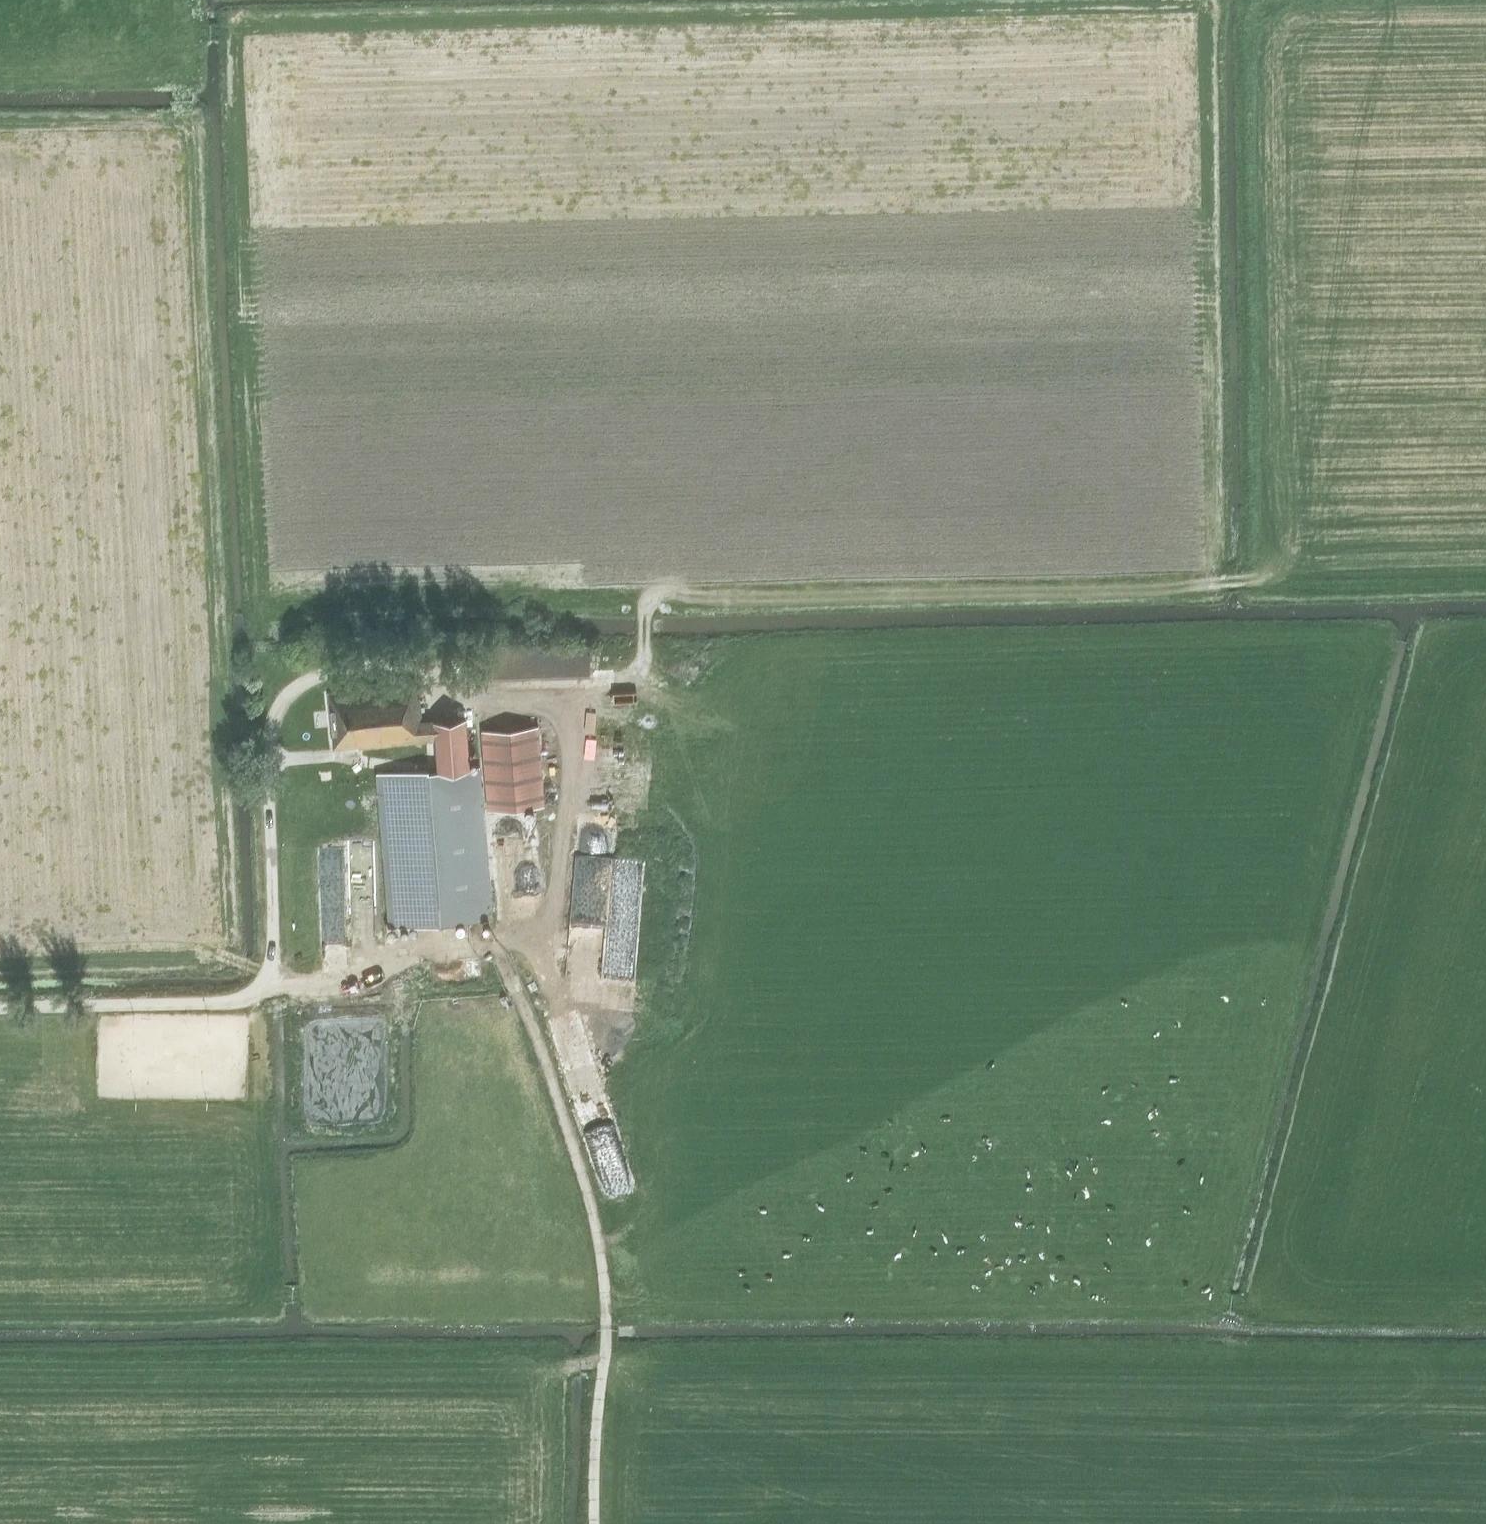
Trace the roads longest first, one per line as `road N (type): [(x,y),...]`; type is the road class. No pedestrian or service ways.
road 1 (track): [(595,1523),(607,1309),(597,1230),(537,1041),(495,943)]

